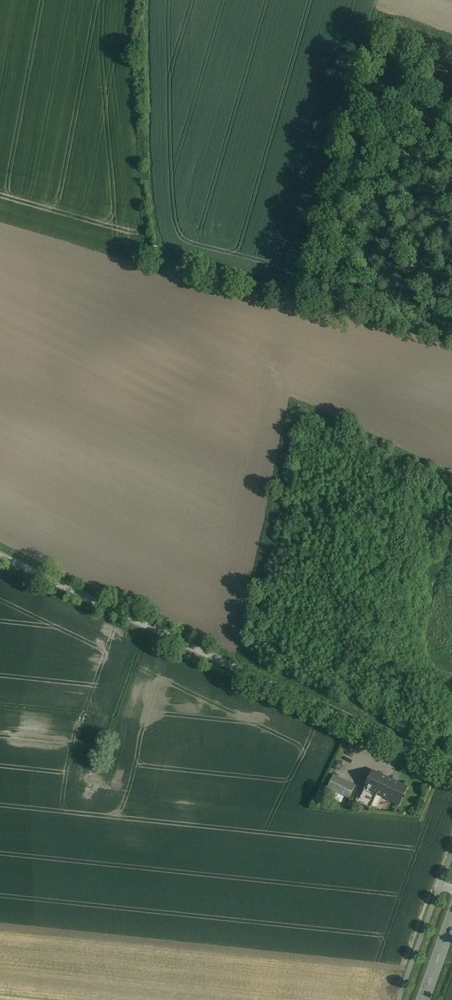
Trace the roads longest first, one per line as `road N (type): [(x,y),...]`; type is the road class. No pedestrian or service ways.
road 1 (track): [(400,745),(0,555)]

